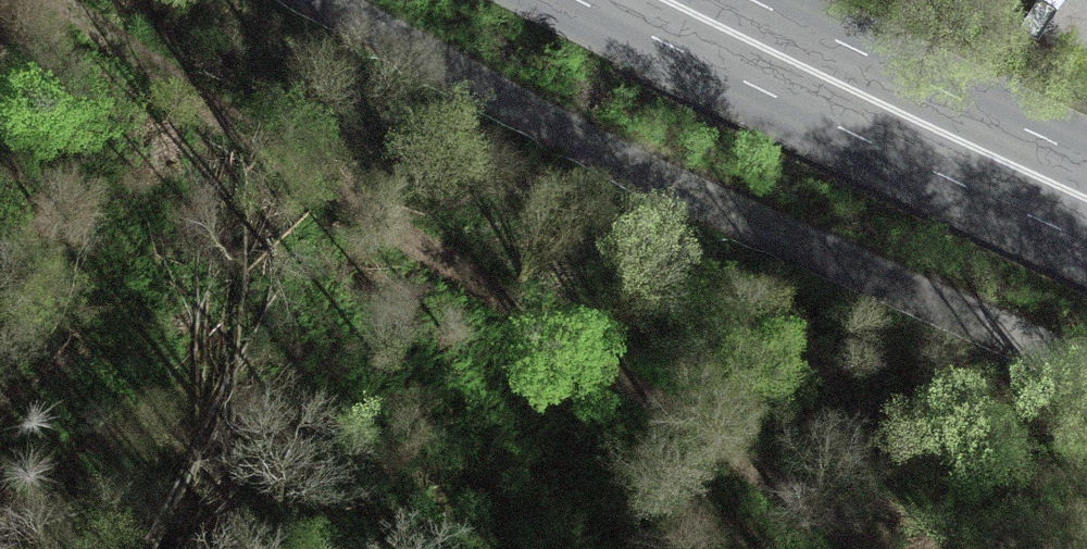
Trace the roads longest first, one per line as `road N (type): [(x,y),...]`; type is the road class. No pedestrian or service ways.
road 1 (track): [(52,0),(893,548)]
road 2 (unclassified): [(1086,365),(664,190),(326,0)]
road 3 (secondary): [(660,0),(1086,198)]

